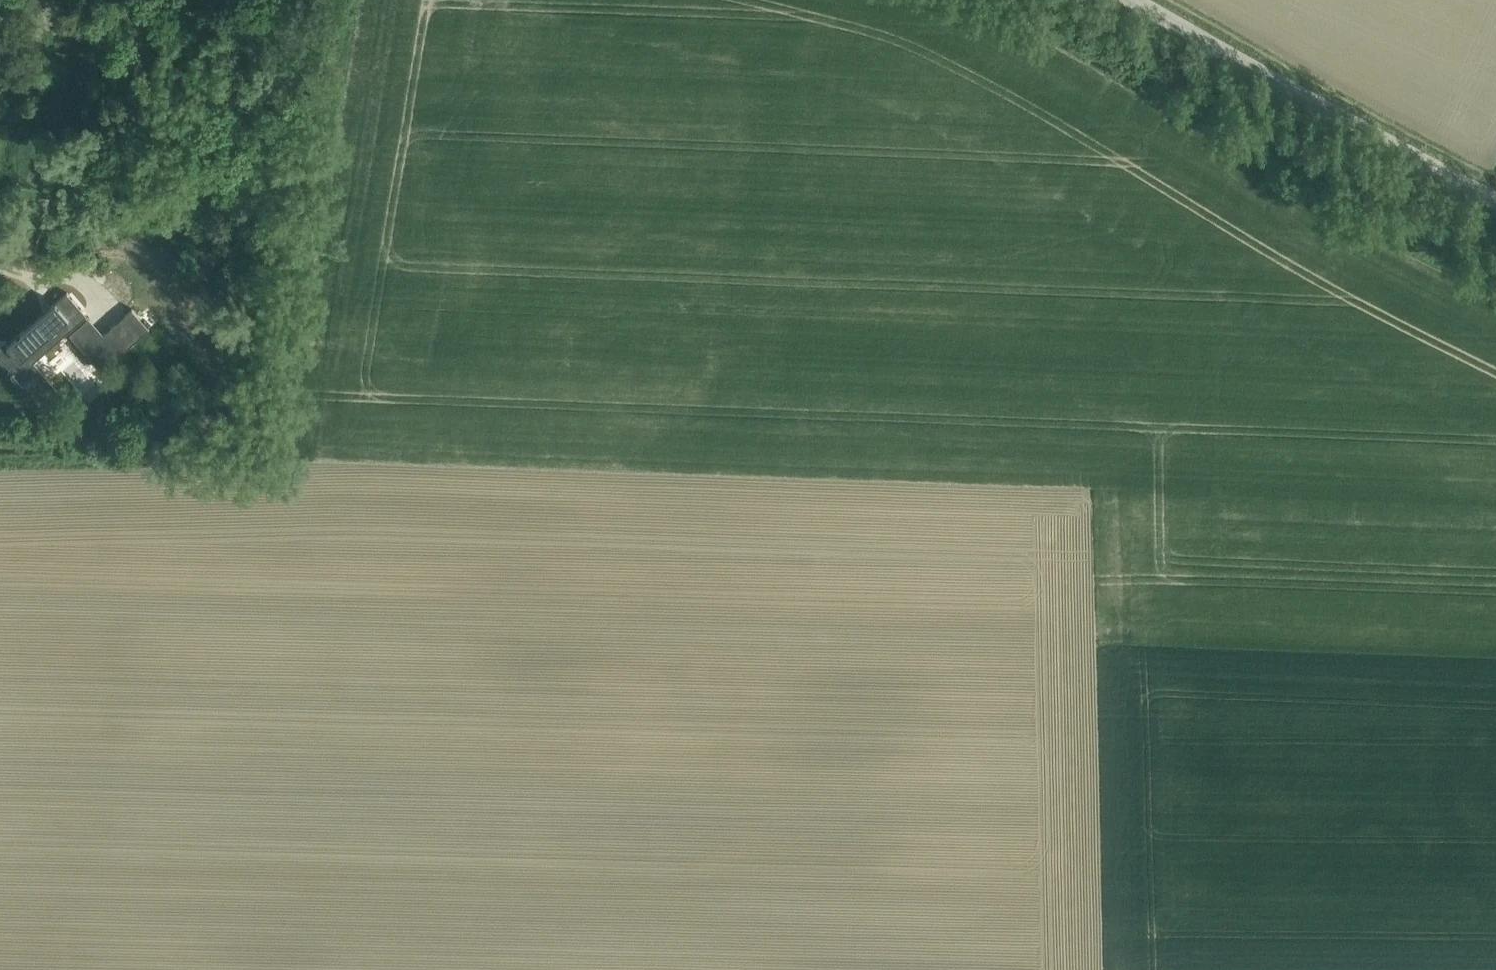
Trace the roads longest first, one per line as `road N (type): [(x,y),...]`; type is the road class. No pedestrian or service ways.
road 1 (unclassified): [(1495,201),(1133,0)]

